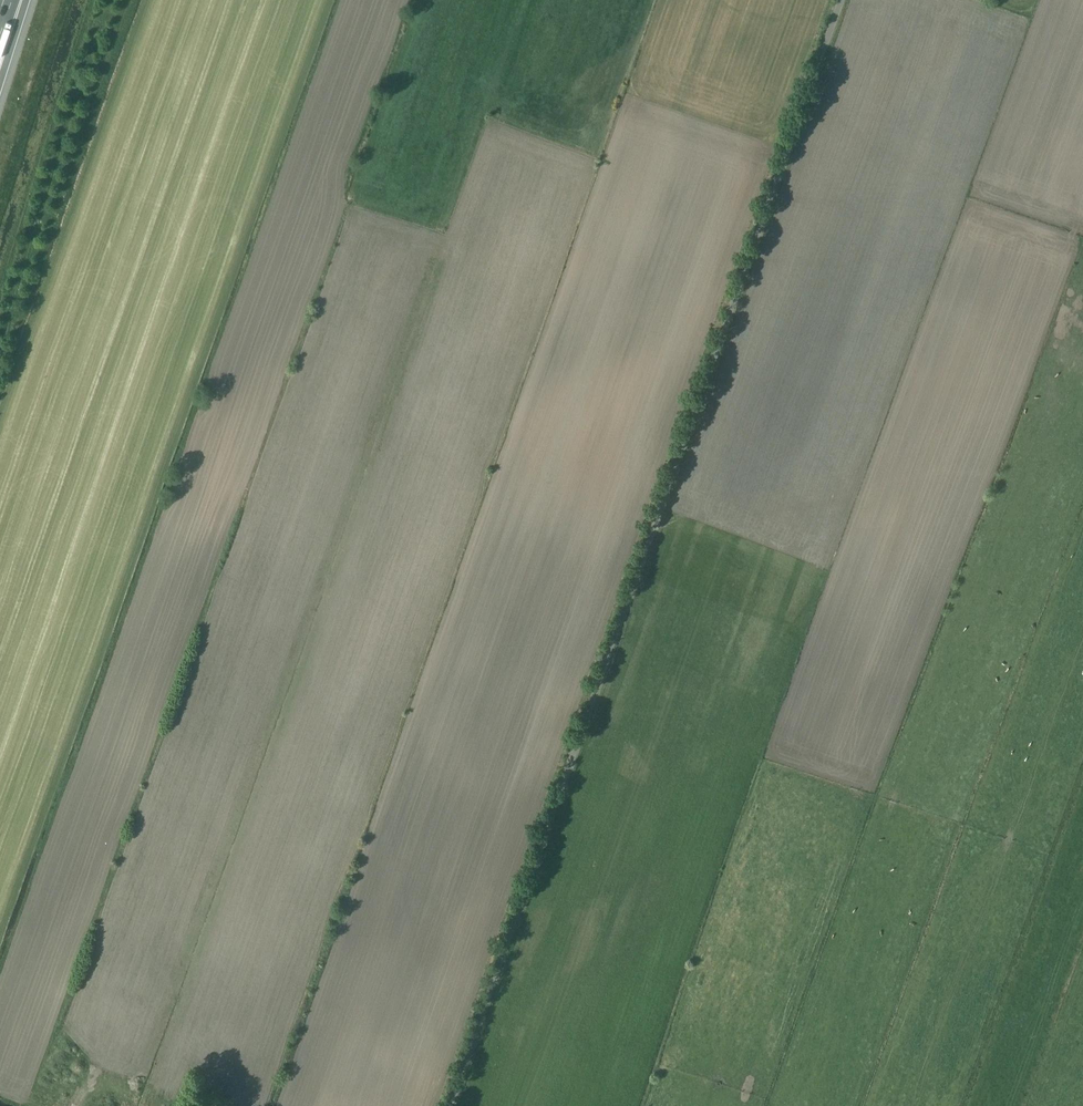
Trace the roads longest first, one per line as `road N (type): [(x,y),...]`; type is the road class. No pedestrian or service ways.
road 1 (track): [(0,334),(73,102),(98,81),(128,0)]

